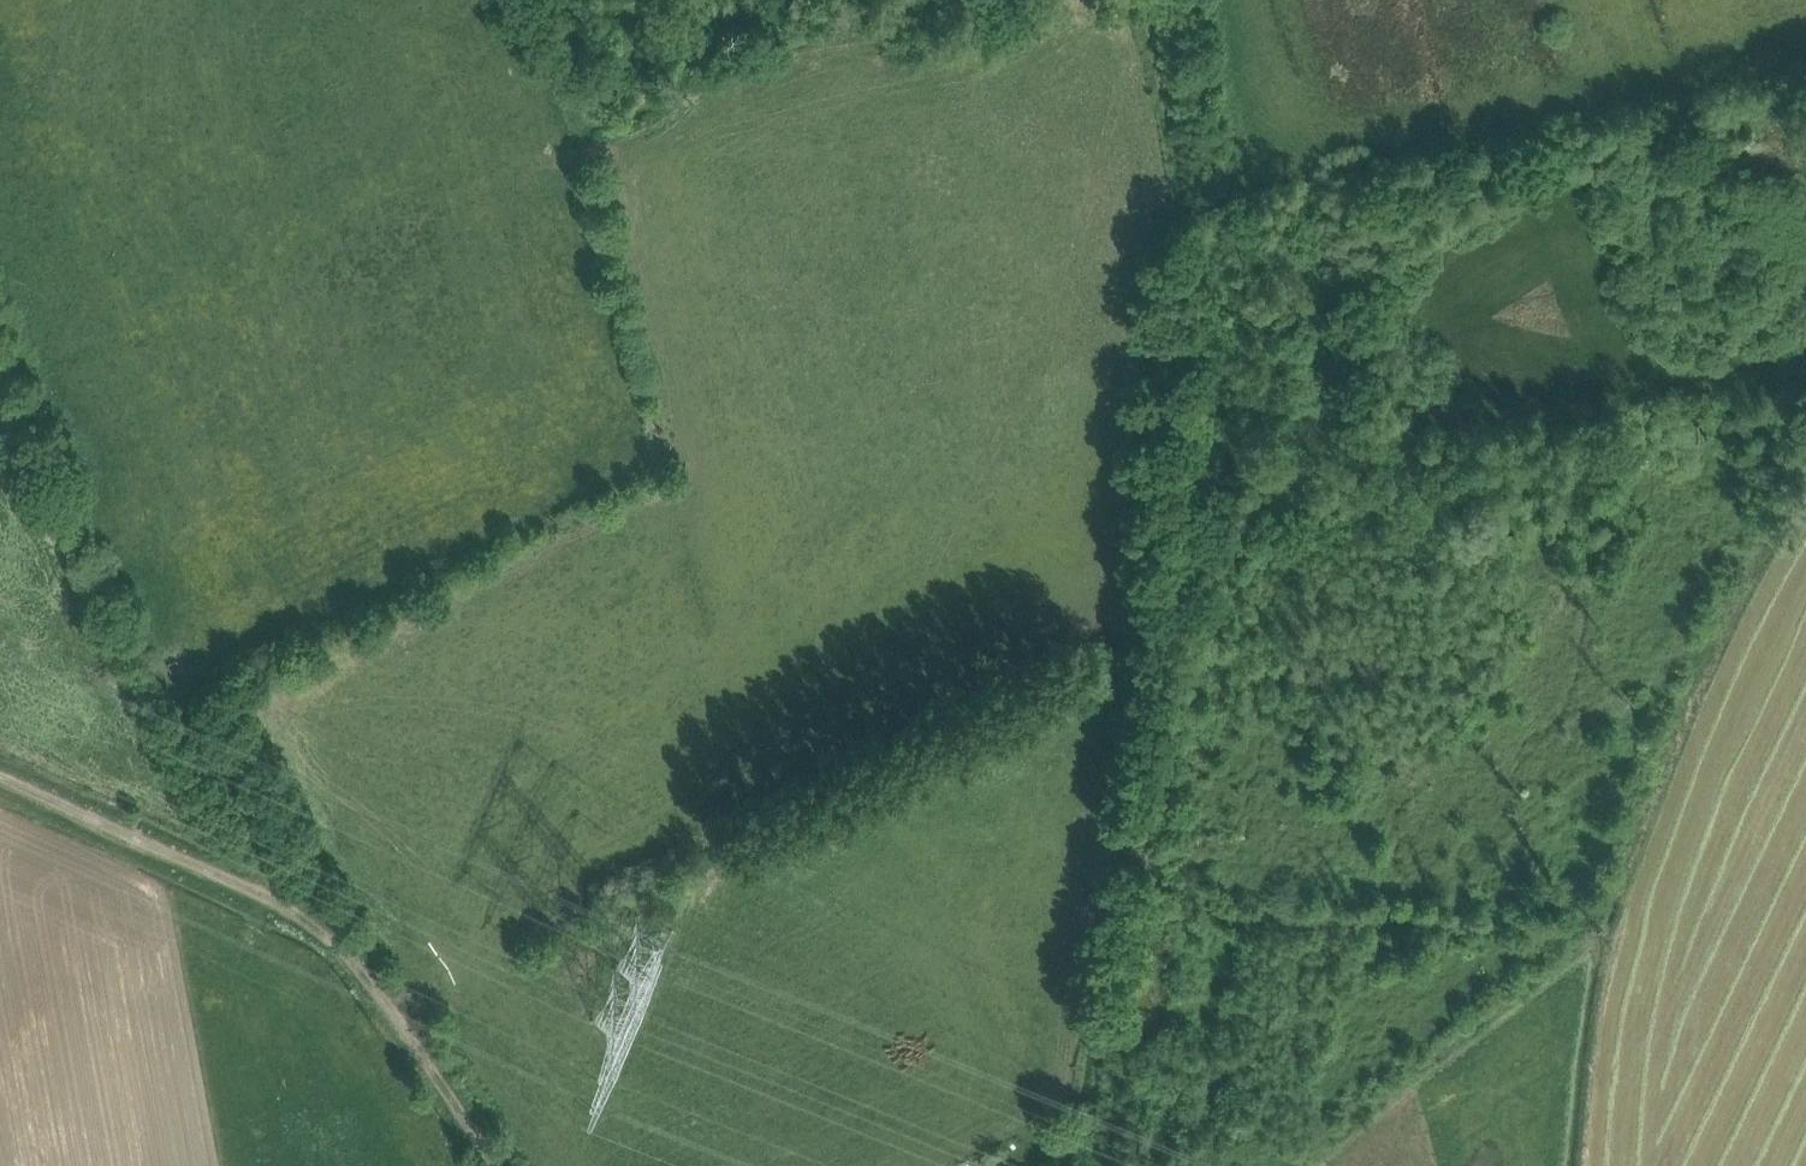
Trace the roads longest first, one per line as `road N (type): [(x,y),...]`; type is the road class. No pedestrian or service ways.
road 1 (track): [(493,1165),(348,955),(244,885),(0,774)]

